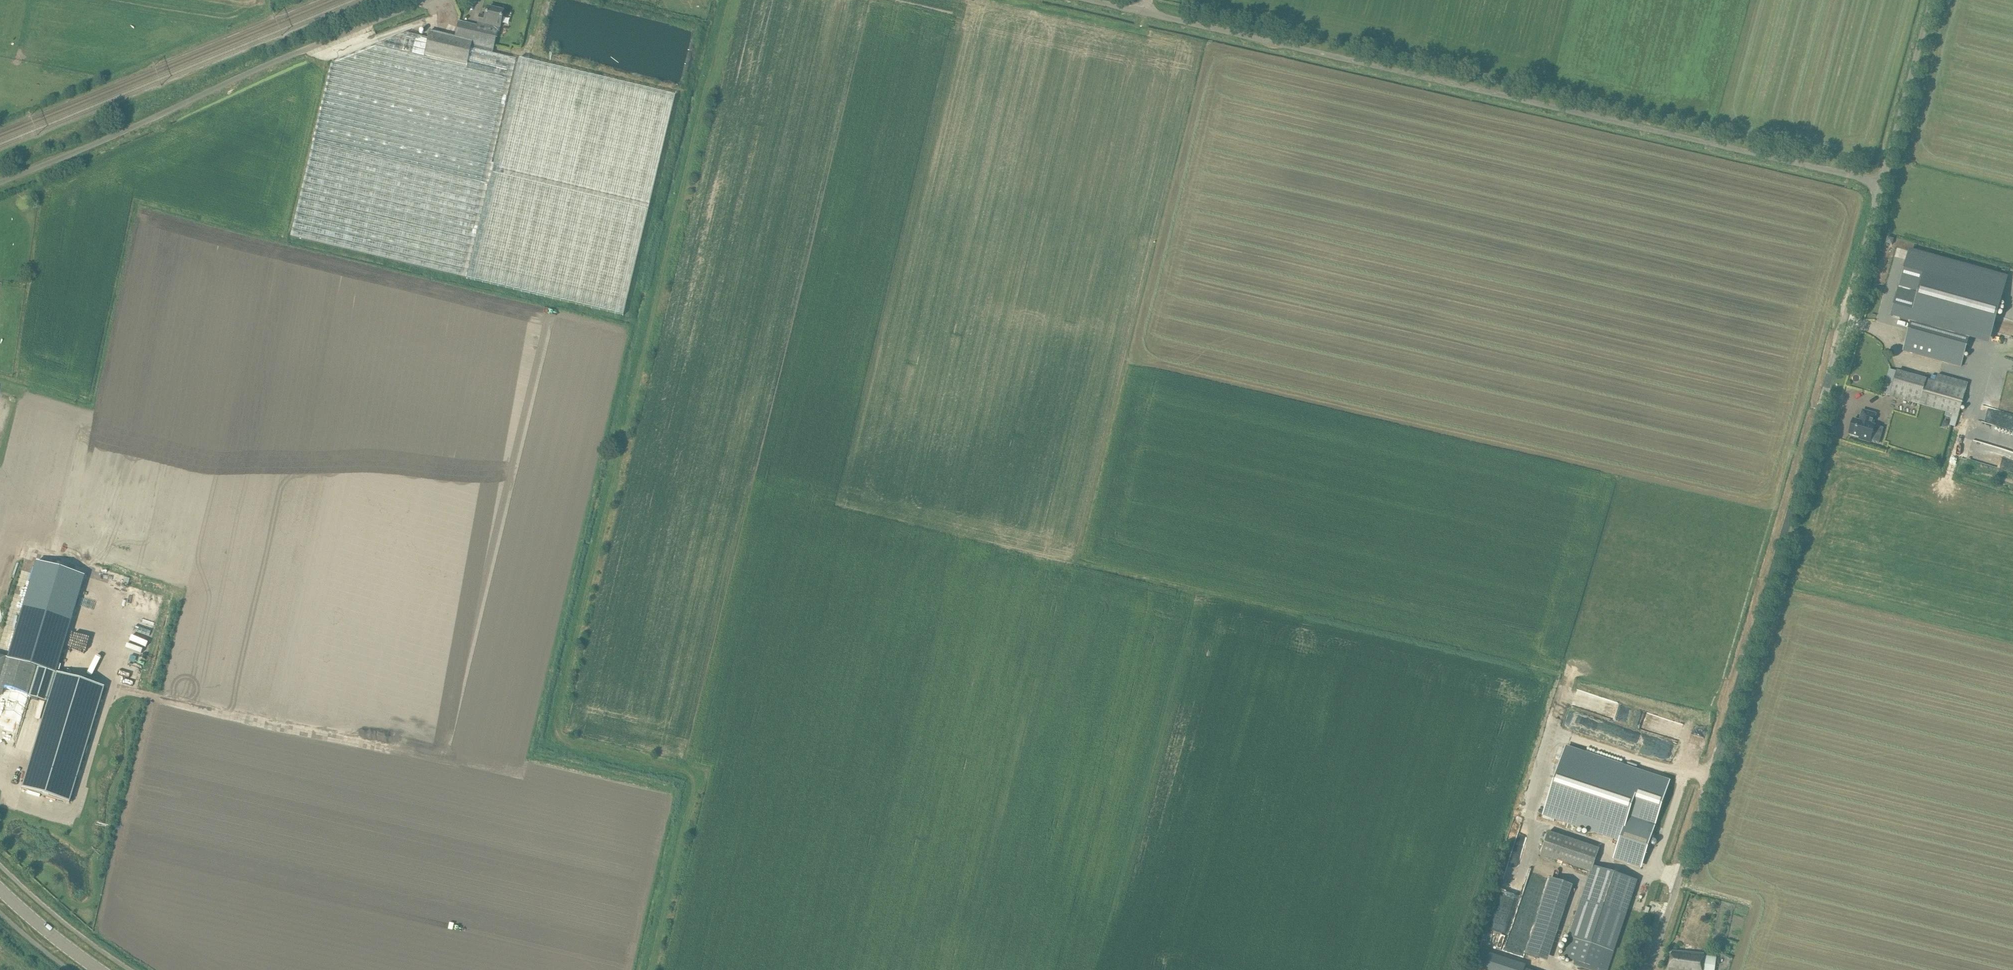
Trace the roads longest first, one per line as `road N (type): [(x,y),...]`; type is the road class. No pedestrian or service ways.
road 1 (unclassified): [(1652,969),(1712,796),(1886,182)]
road 2 (unclassified): [(1102,0),(1886,182)]
road 3 (unclassified): [(0,181),(422,0)]
road 4 (unclassified): [(1886,182),(1935,0)]
road 5 (tertiary): [(0,889),(96,969)]

